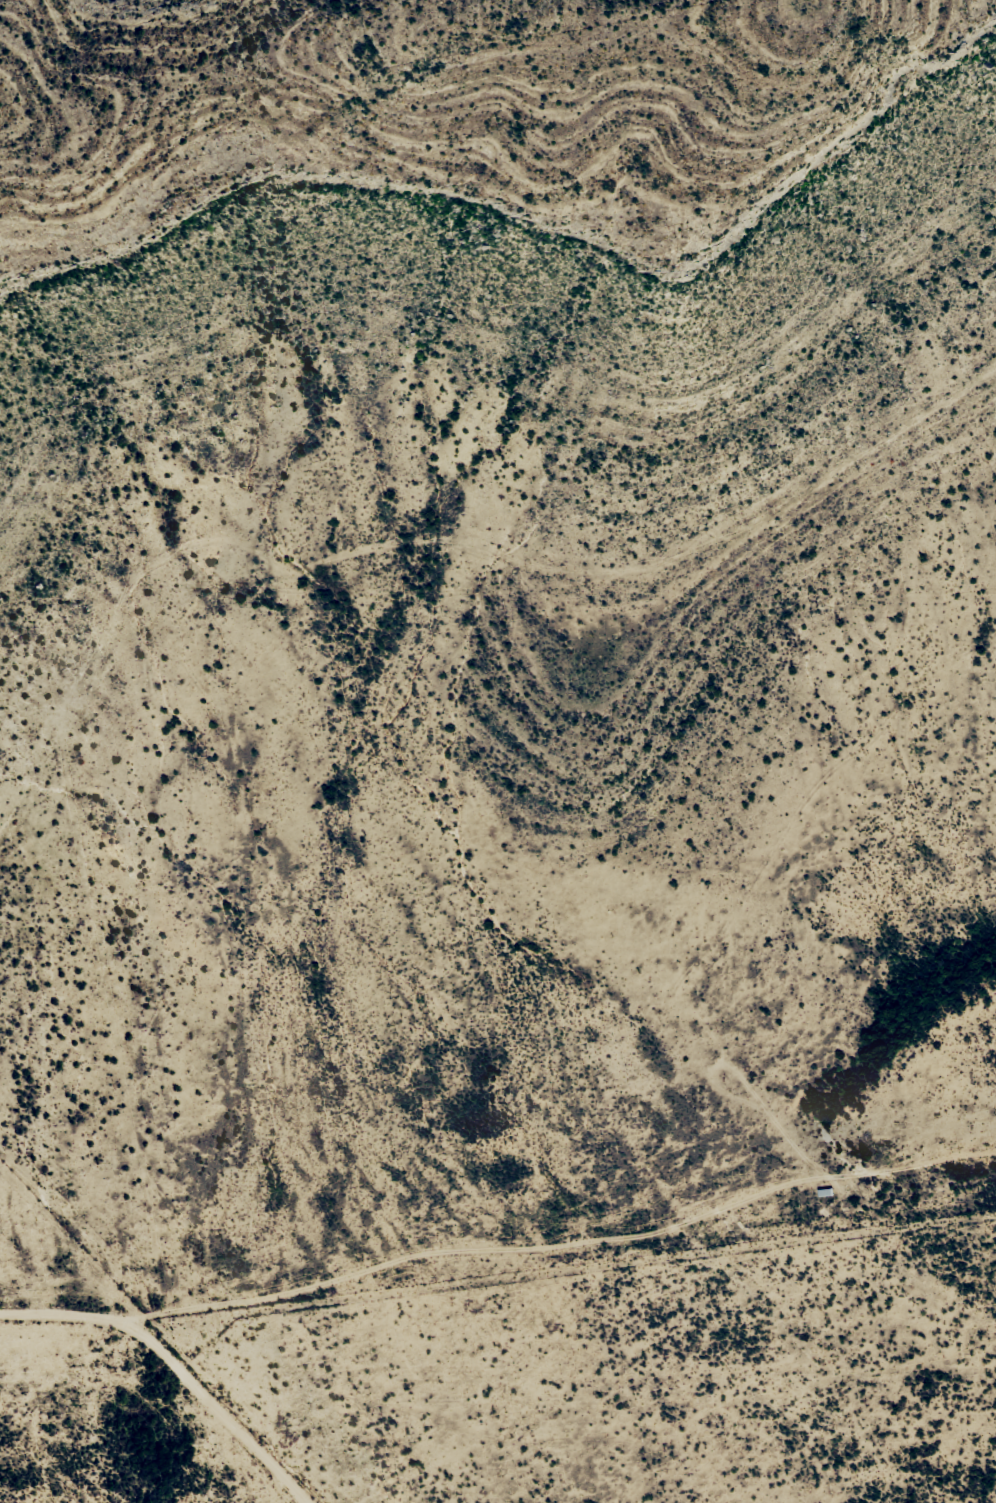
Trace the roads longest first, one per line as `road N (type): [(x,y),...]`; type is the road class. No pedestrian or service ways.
road 1 (track): [(0,1316),(162,1362),(289,1502)]

